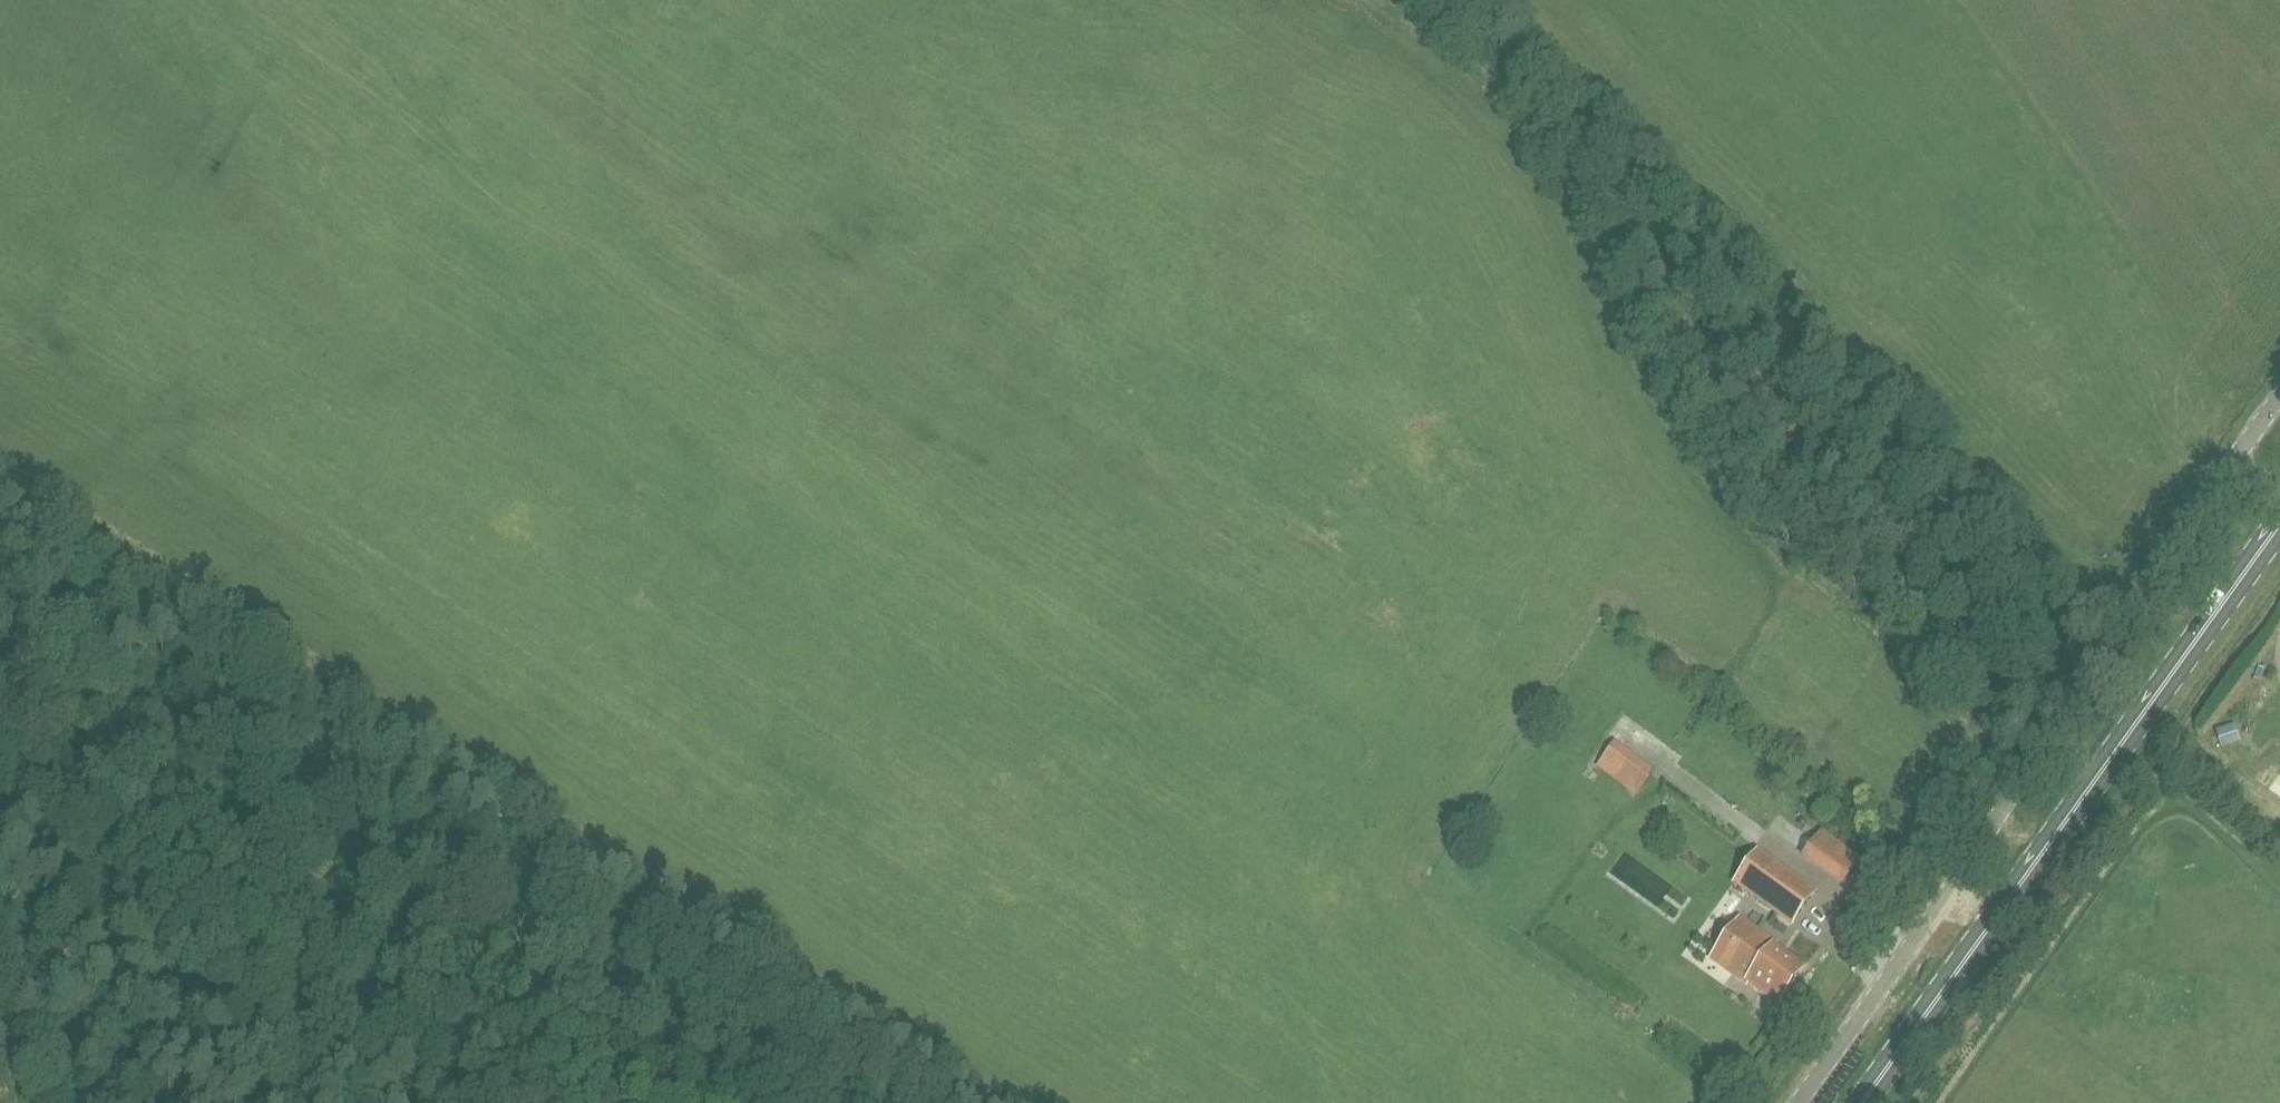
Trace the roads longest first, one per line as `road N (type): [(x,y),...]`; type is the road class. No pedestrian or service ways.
road 1 (track): [(1408,0),(1480,57),(1602,181),(1687,318),(1760,405),(1814,458),(1978,569),(2003,634),(1995,716),(1874,899),(1899,933),(1918,935)]
road 2 (track): [(980,1102),(0,474)]
road 3 (unclassified): [(1796,1102),(1930,919),(2233,460)]
road 4 (primary): [(1862,1102),(2279,526)]
road 5 (track): [(400,1102),(580,845)]
road 6 (track): [(80,1102),(0,905)]

